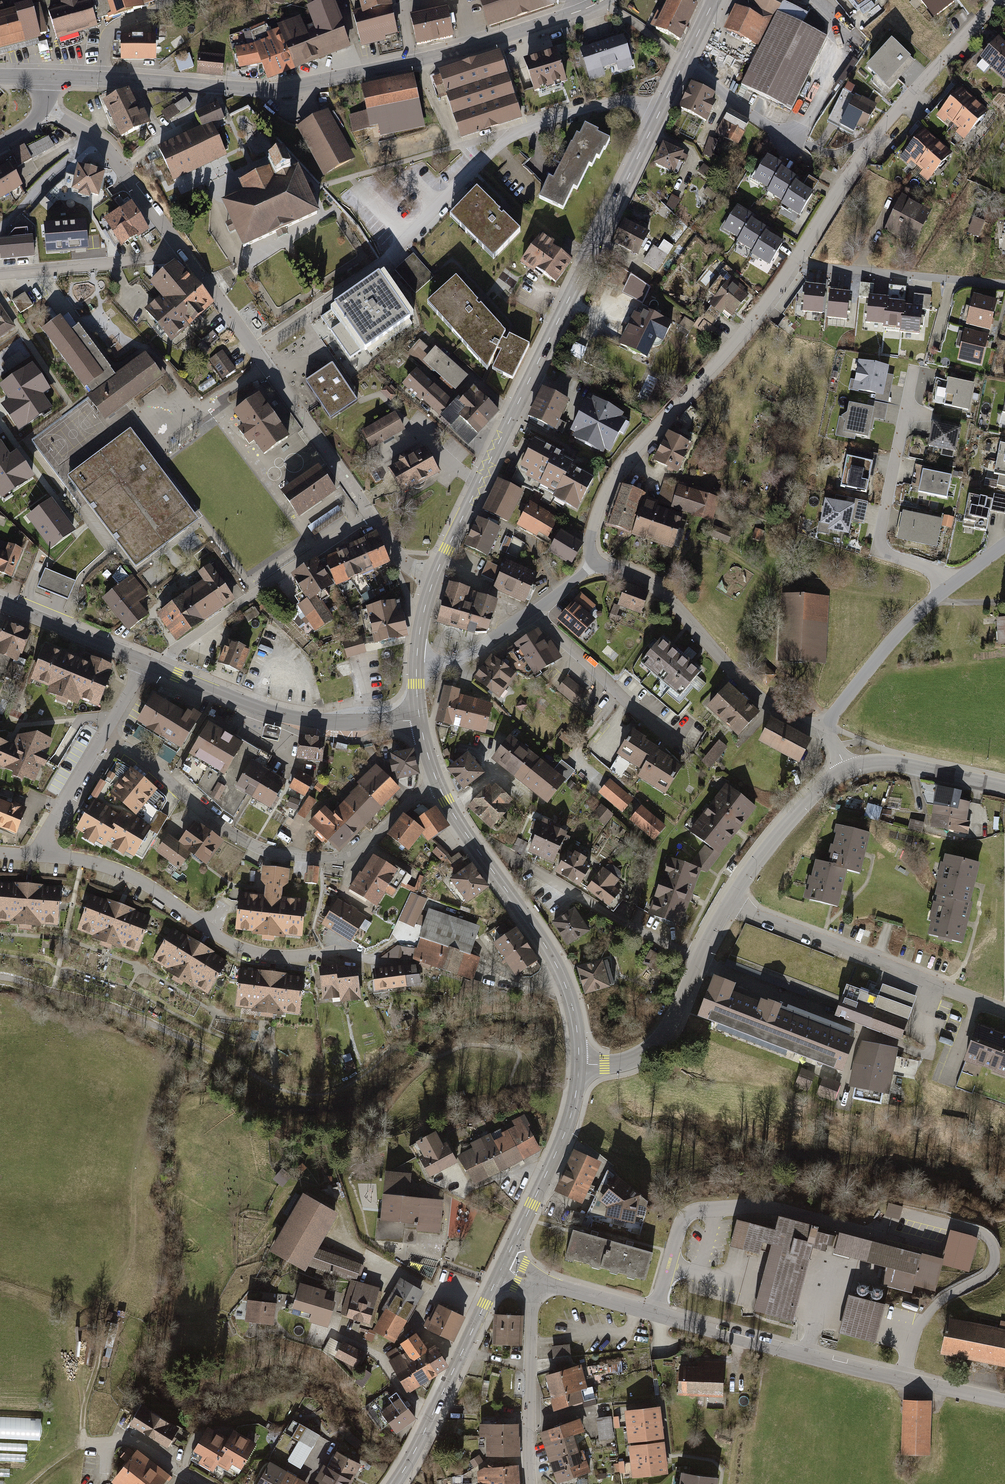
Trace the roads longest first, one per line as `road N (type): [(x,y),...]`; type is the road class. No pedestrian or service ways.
road 1 (residential): [(597,563),(590,542),(618,470),(730,347),(867,147),(998,0)]
road 2 (tertiary): [(47,78),(288,88),(470,47),(603,0)]
road 3 (secondary): [(432,577),(658,116)]
road 4 (tertiary): [(1004,1401),(534,1280)]
road 5 (residential): [(106,738),(152,767),(218,827),(281,857),(349,859),(439,785)]
road 6 (residential): [(35,857),(128,877),(264,957),(341,952),(394,963)]
road 7 (residential): [(385,261),(514,135),(615,104),(658,116)]
road 8 (secondary): [(579,1064),(573,1008),(548,949),(439,785)]
road 9 (track): [(826,724),(777,665),(781,595),(773,581),(699,543),(683,550),(661,592)]
road 10 (residential): [(730,902),(1004,1011)]
road 11 (residential): [(597,563),(661,592),(764,703),(798,724),(826,724)]
road 12 (tertiary): [(420,720),(330,722),(270,713),(154,668)]
road 13 (residential): [(914,366),(879,544),(883,554),(951,586)]
road 14 (residential): [(371,515),(154,668)]
road 15 (secondary): [(395,1483),(502,1268)]
road 16 (residential): [(698,961),(502,849)]
road 17 (secondary): [(502,1268),(564,1135),(579,1064)]
road 18 (residential): [(417,662),(468,655),(597,563)]
road 19 (unclassified): [(534,1280),(531,1483)]
road 20 (residential): [(45,109),(106,149),(179,246)]
road 21 (tertiary): [(951,586),(905,626),(826,724)]
road 22 (residential): [(179,246),(154,258),(0,274)]
road 23 (tertiary): [(845,771),(798,811),(730,902)]
road 24 (tertiary): [(698,961),(656,1044),(624,1062),(579,1064)]
road 25 (tertiary): [(154,668),(0,605)]
road 26 (tertiary): [(1004,788),(900,764),(845,771)]
road 27 (residential): [(106,738),(35,857)]
road 28 (residential): [(683,63),(791,143)]
road 29 (track): [(0,228),(92,136)]
road 30 (residential): [(202,1483),(132,1442),(88,1447)]
road 31 (track): [(88,1447),(84,1405),(103,1327)]

